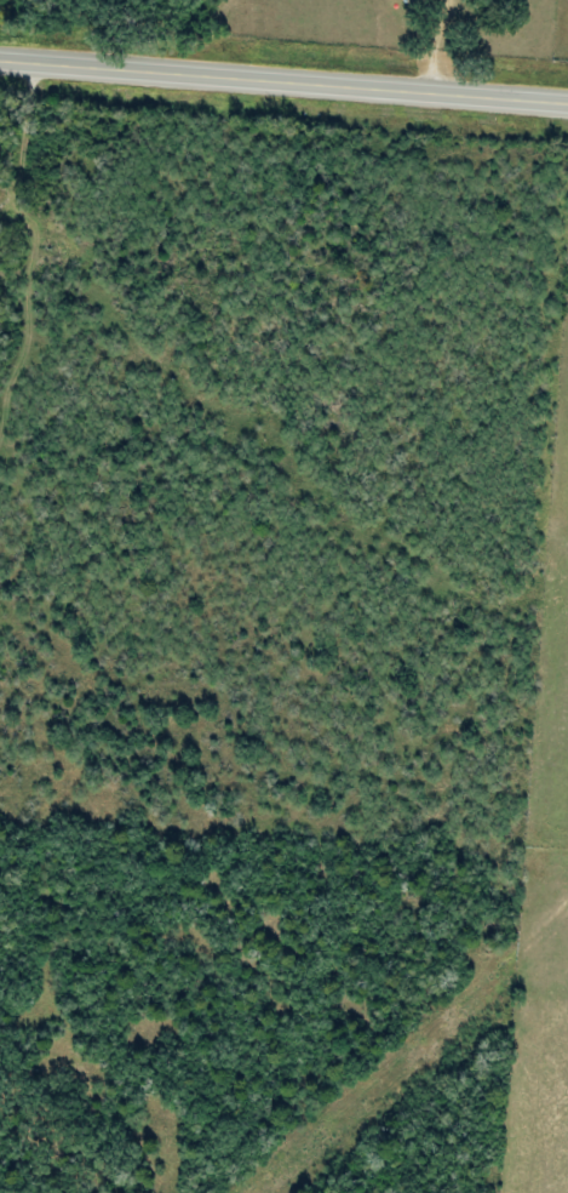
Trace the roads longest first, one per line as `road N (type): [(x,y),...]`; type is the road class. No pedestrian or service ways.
road 1 (secondary): [(567,100),(0,60)]

